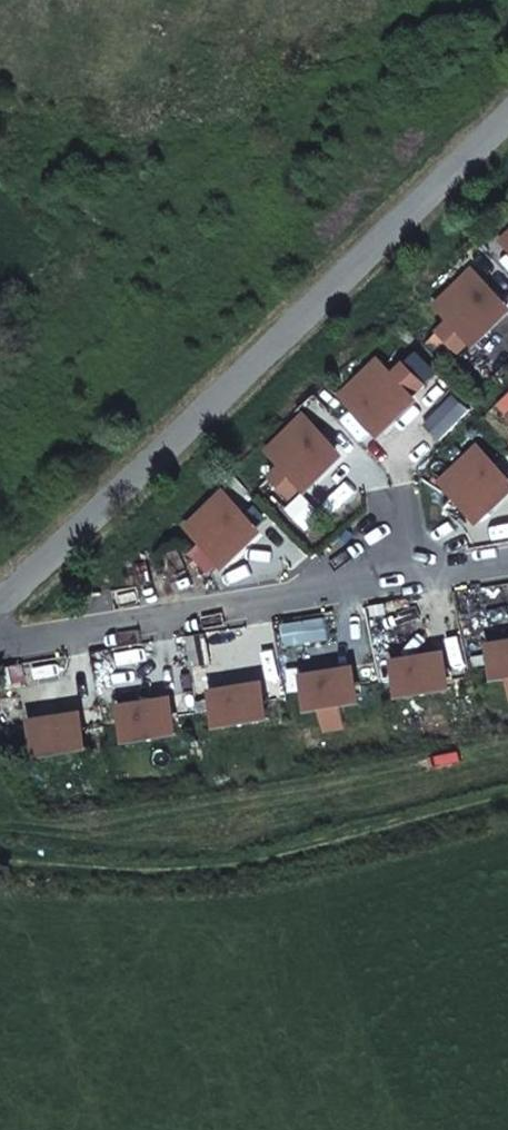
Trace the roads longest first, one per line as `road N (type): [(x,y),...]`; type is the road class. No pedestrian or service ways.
road 1 (unclassified): [(0,590),(507,106)]
road 2 (track): [(0,852),(208,870),(507,798)]
road 3 (residential): [(507,562),(50,635),(0,623)]

